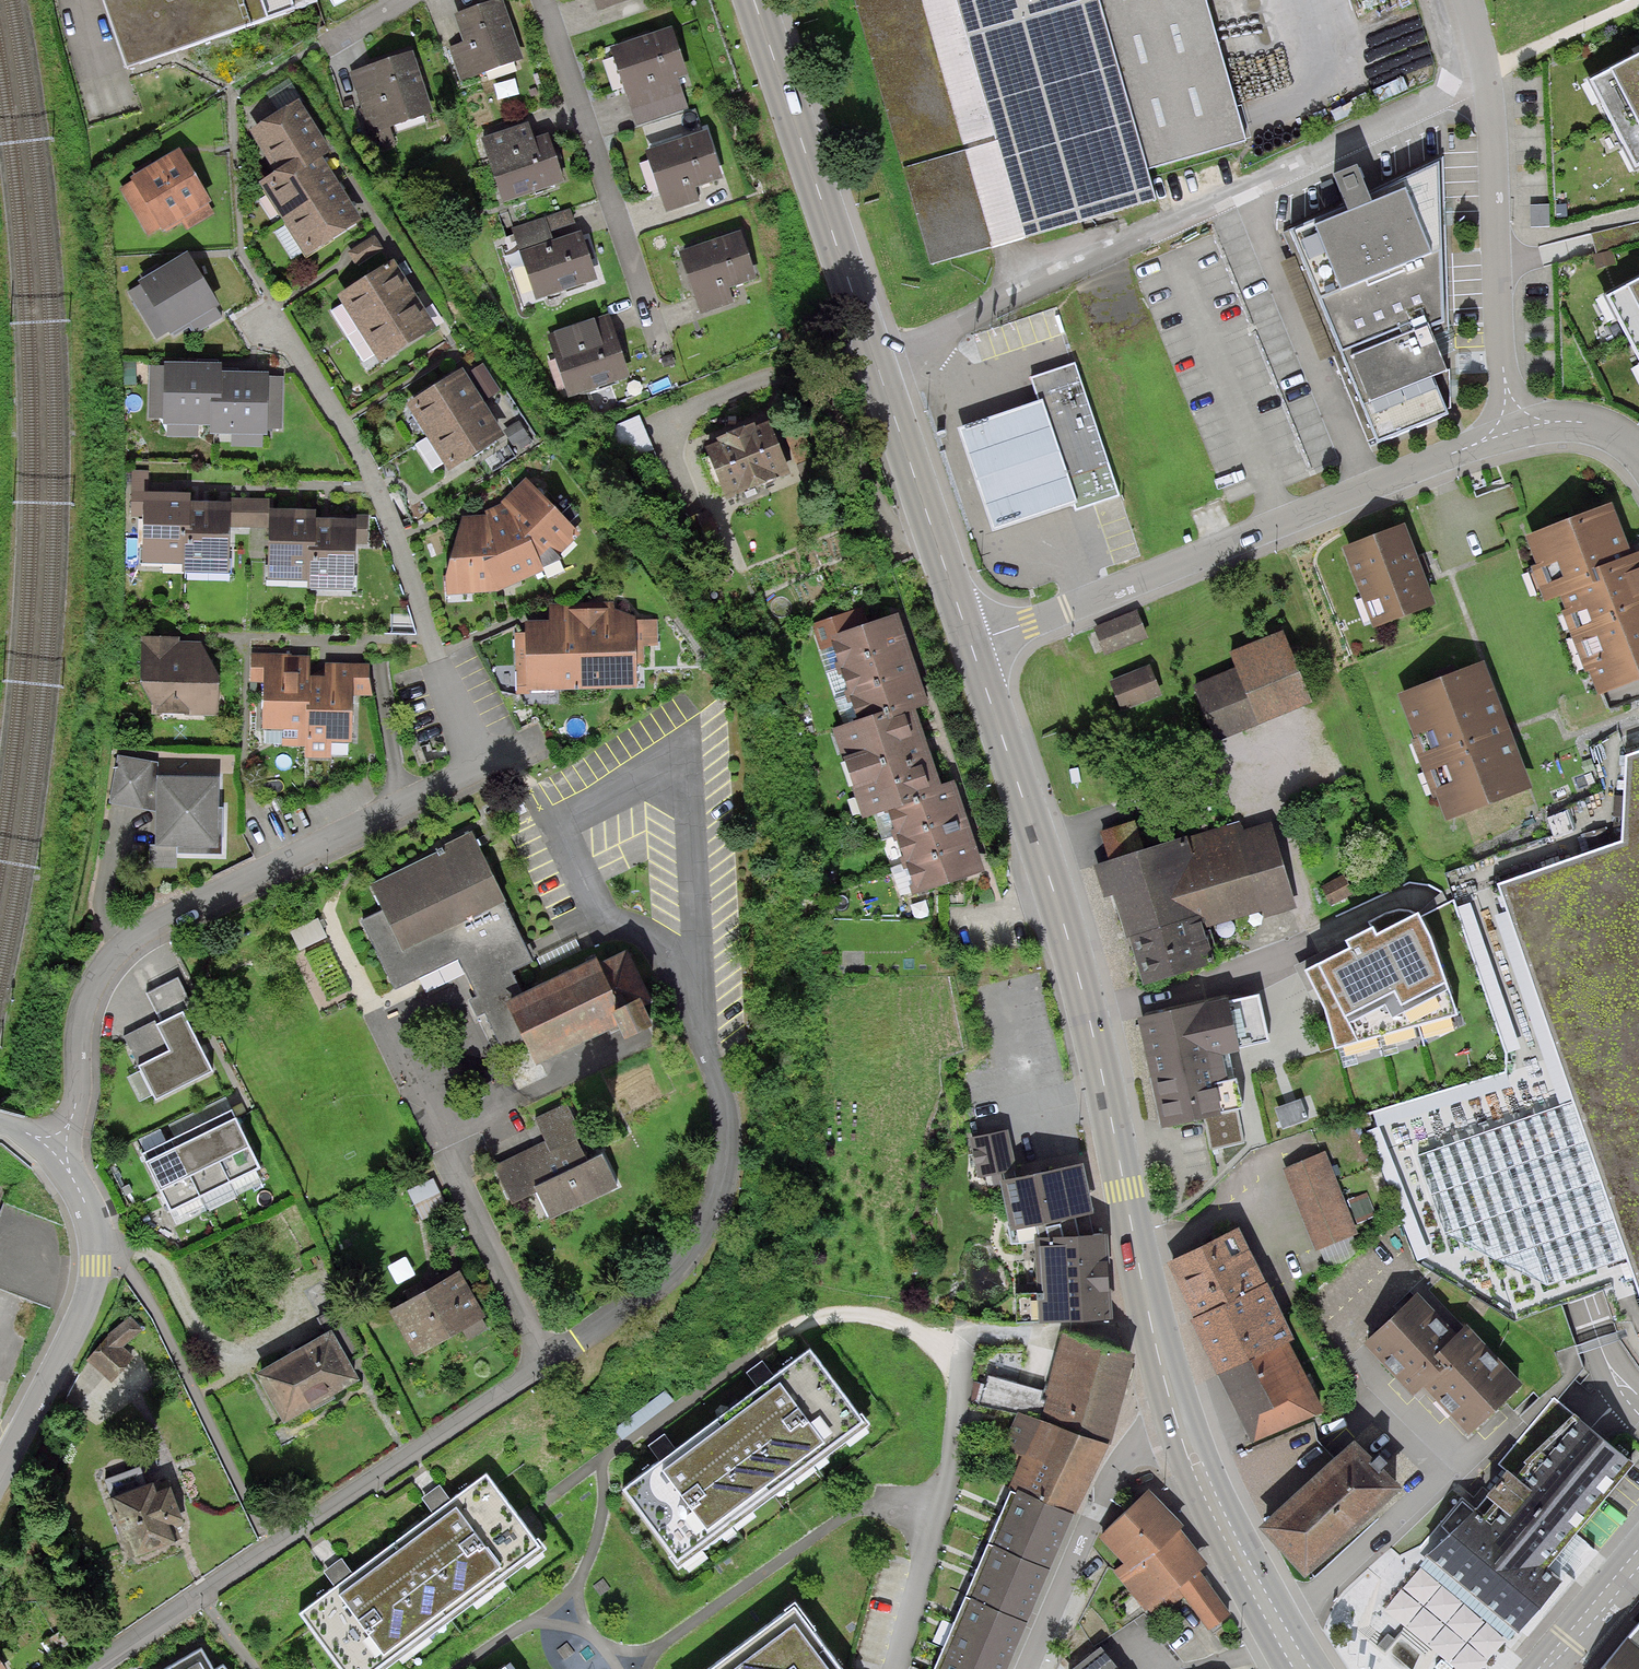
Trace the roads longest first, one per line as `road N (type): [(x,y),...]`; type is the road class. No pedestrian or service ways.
road 1 (residential): [(97,1668),(660,1280),(717,1199),(723,1125),(698,1021)]
road 2 (primary): [(970,645),(1089,1018),(1133,1254),(1177,1419)]
road 3 (residential): [(54,1153),(77,1095),(81,1027),(99,971),(135,936),(479,771),(439,663)]
road 4 (primary): [(754,0),(970,645)]
road 5 (residential): [(1516,429),(970,645)]
road 6 (residential): [(1516,429),(1505,384),(1493,77),(1463,0)]
road 7 (residential): [(542,0),(660,359)]
road 8 (residential): [(54,1153),(94,1228),(96,1266),(84,1307),(0,1466)]
road 9 (residential): [(1177,1419),(1119,1465),(1025,1668)]
road 10 (primary): [(1177,1419),(1244,1566),(1303,1668)]
road 11 (track): [(1638,6),(1493,77)]
road 12 (residential): [(1543,1668),(1638,1559)]
road 13 (residential): [(1638,453),(1624,438),(1581,423),(1516,429)]

